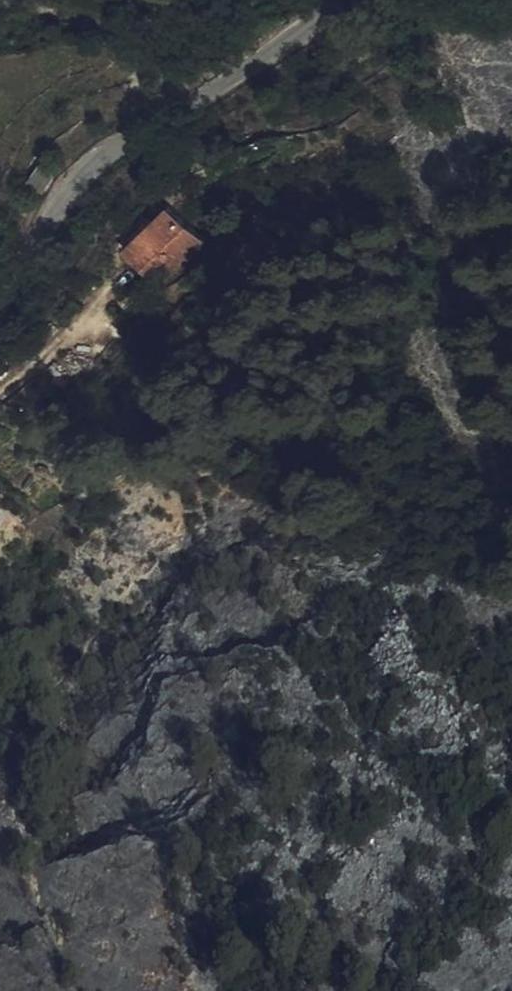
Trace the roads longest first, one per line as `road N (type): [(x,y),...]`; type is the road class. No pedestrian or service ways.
road 1 (unclassified): [(361,0),(94,170),(48,215),(0,298)]

